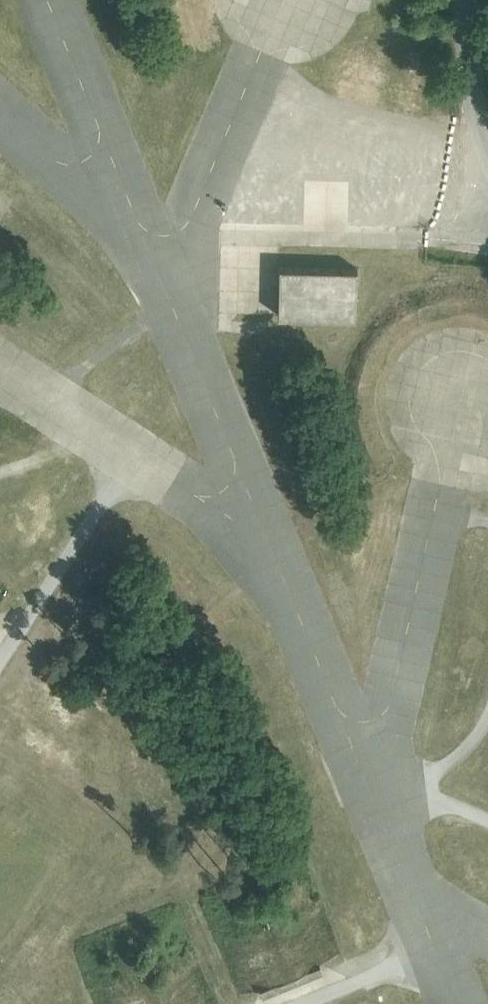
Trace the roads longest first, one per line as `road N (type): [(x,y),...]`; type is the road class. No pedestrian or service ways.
road 1 (unclassified): [(473,0),(478,104),(487,143)]

